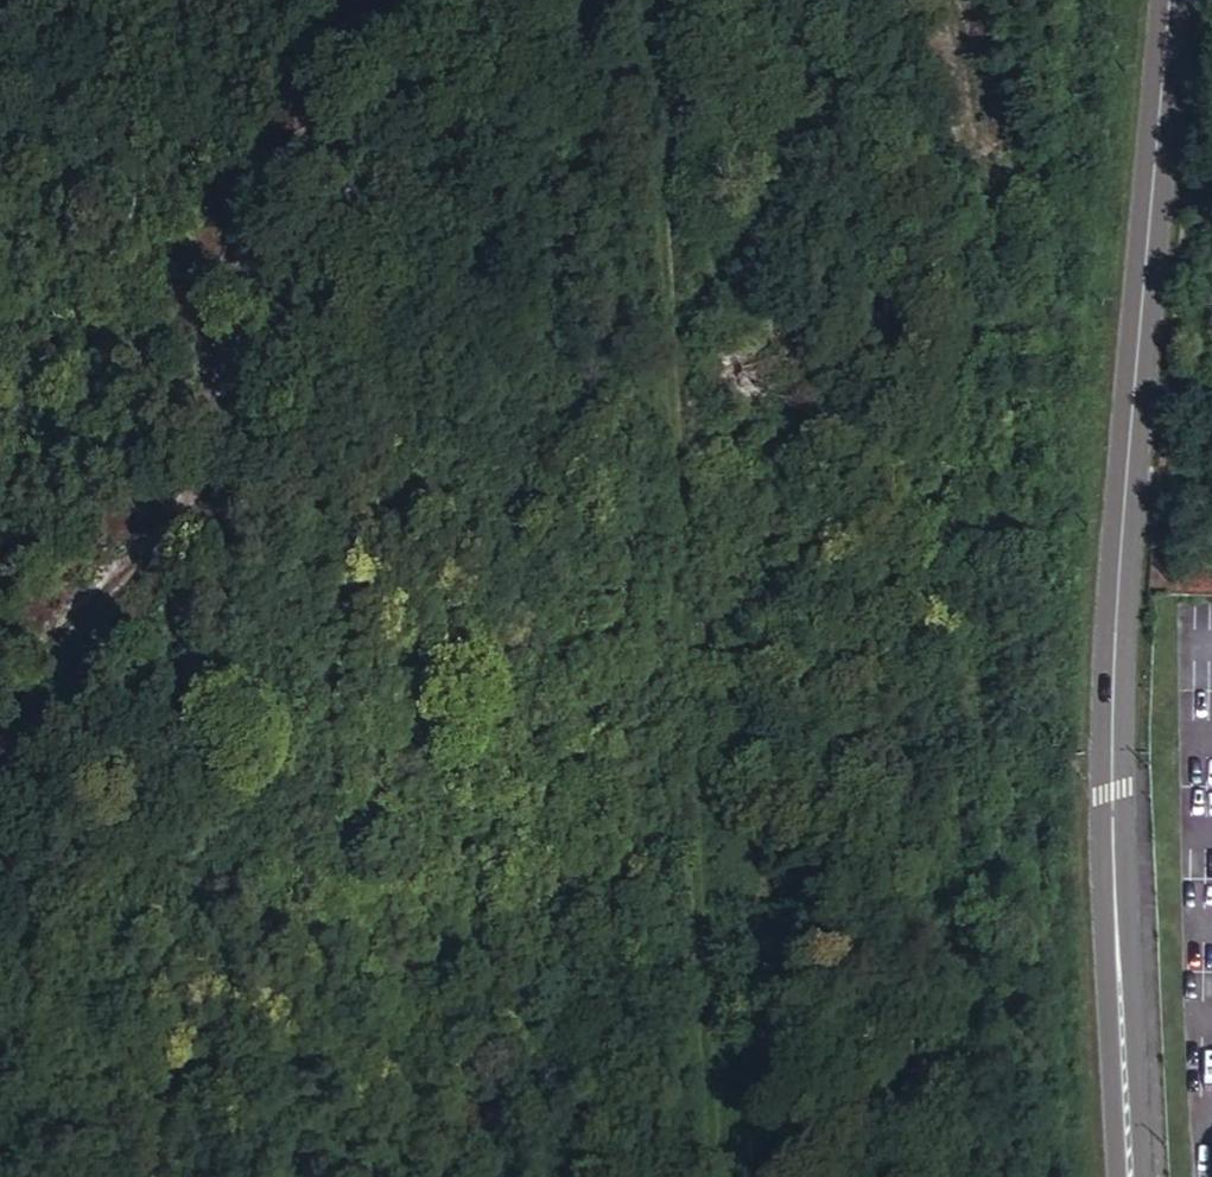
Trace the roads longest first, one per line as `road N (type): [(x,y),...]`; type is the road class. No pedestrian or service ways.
road 1 (tertiary): [(1156,0),(1150,211),(1108,553),(1130,1176)]

